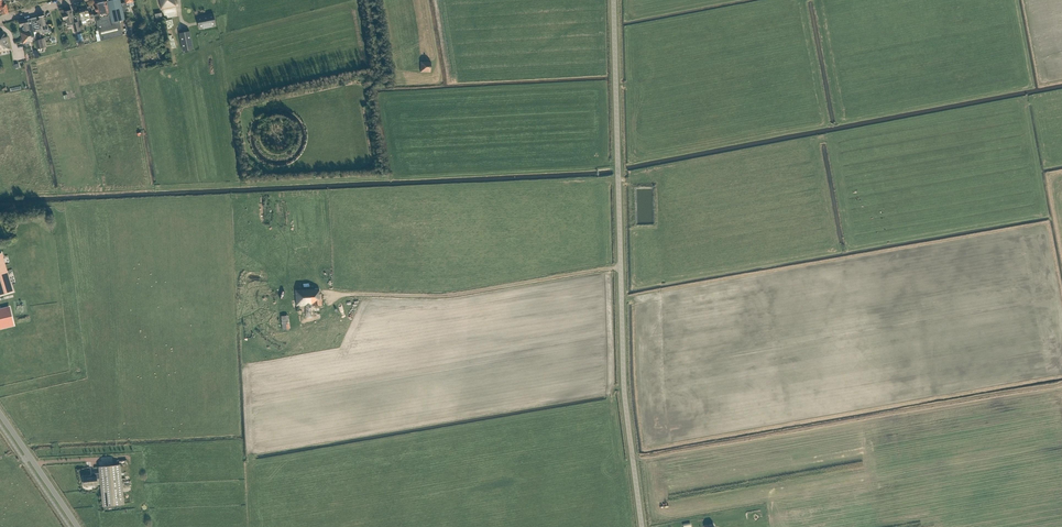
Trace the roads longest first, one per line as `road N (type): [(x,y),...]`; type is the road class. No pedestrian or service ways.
road 1 (unclassified): [(643,526),(622,317),(614,0)]
road 2 (tertiary): [(77,526),(0,413)]

